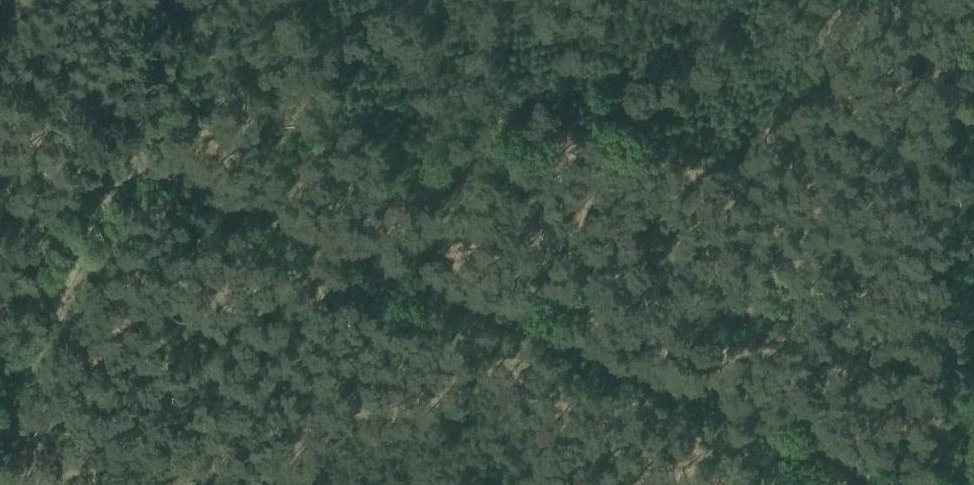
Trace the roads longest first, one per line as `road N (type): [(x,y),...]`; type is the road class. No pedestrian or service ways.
road 1 (track): [(538,338),(118,160)]
road 2 (track): [(886,484),(538,338)]
road 3 (track): [(118,160),(0,395)]
road 4 (track): [(118,160),(190,0)]

